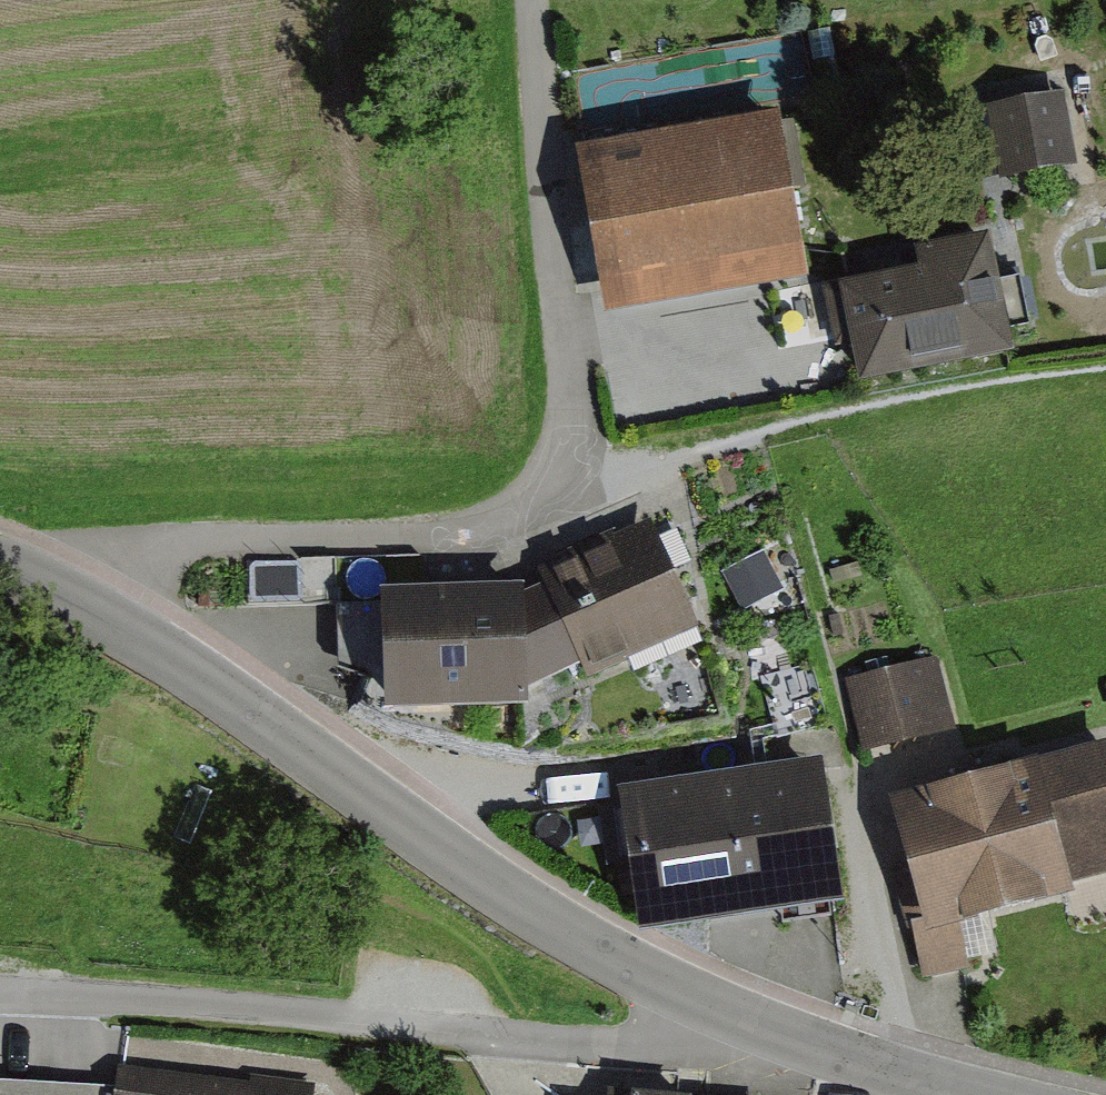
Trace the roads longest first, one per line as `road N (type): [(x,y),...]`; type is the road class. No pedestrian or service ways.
road 1 (residential): [(701,1001),(683,1029),(645,1047),(0,992)]
road 2 (tertiary): [(106,613),(534,914),(701,1001)]
road 3 (residential): [(106,613),(150,555),(208,539),(455,533),(517,521),(573,473),(736,434)]
road 4 (track): [(573,473),(527,0)]
road 5 (tertiary): [(701,1001),(895,1073),(982,1094)]

